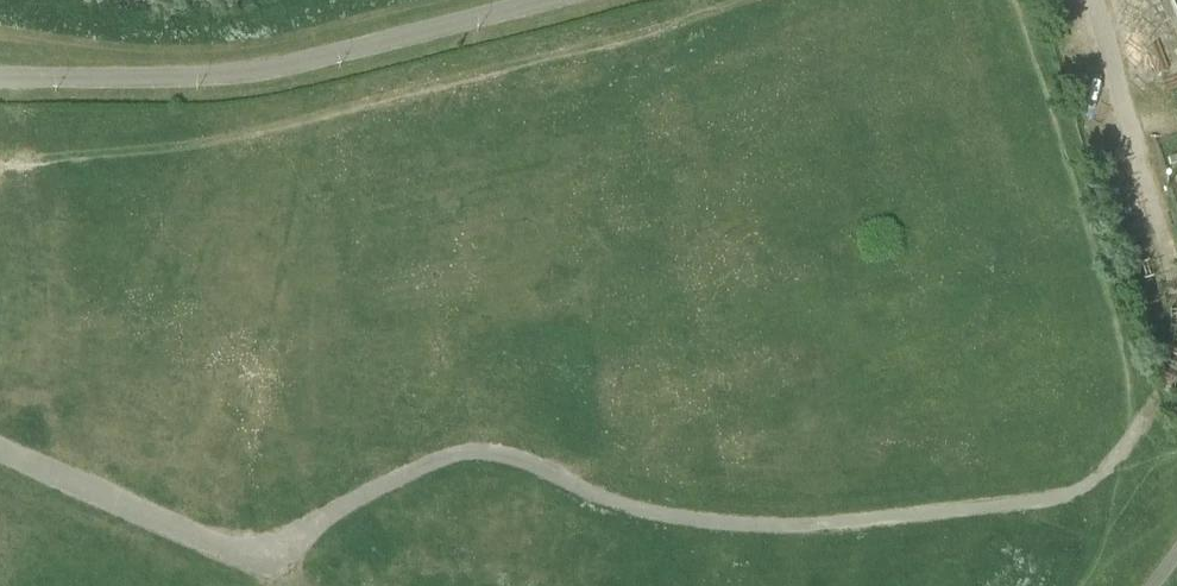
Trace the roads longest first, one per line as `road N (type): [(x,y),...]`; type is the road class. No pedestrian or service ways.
road 1 (track): [(1142,421),(1092,484),(1023,502),(835,522),(719,524),(614,501),(485,451),(438,458),(299,532),(226,547),(0,449)]
road 2 (unclassified): [(0,78),(192,76),(290,65),(544,0)]
road 3 (unclassified): [(1093,0),(1176,285)]

